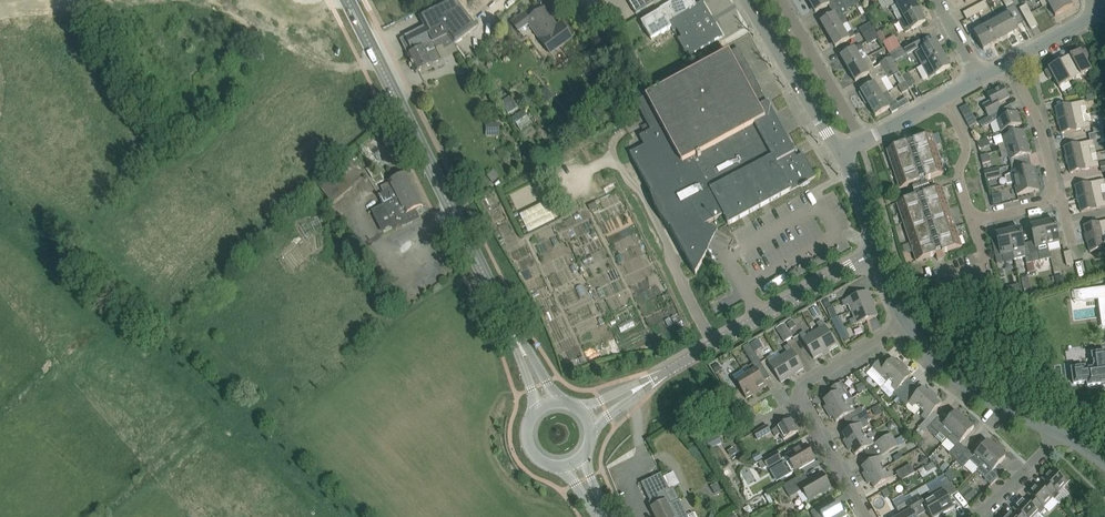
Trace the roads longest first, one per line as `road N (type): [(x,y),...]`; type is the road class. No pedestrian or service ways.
road 1 (primary): [(546,402),(349,0)]
road 2 (unclassified): [(878,249),(589,417)]
road 3 (unclassified): [(1059,434),(982,395),(906,322)]
road 4 (unclassified): [(841,153),(745,0)]
road 5 (residential): [(784,0),(865,142)]
road 6 (residential): [(1053,196),(1042,132),(1009,63)]
road 7 (residential): [(799,403),(803,383),(906,322)]
road 8 (residential): [(865,516),(799,403)]
road 9 (residential): [(912,291),(986,267),(974,218)]
road 10 (residential): [(974,218),(959,177),(966,141),(945,98)]
road 11 (residential): [(972,516),(1059,434)]

